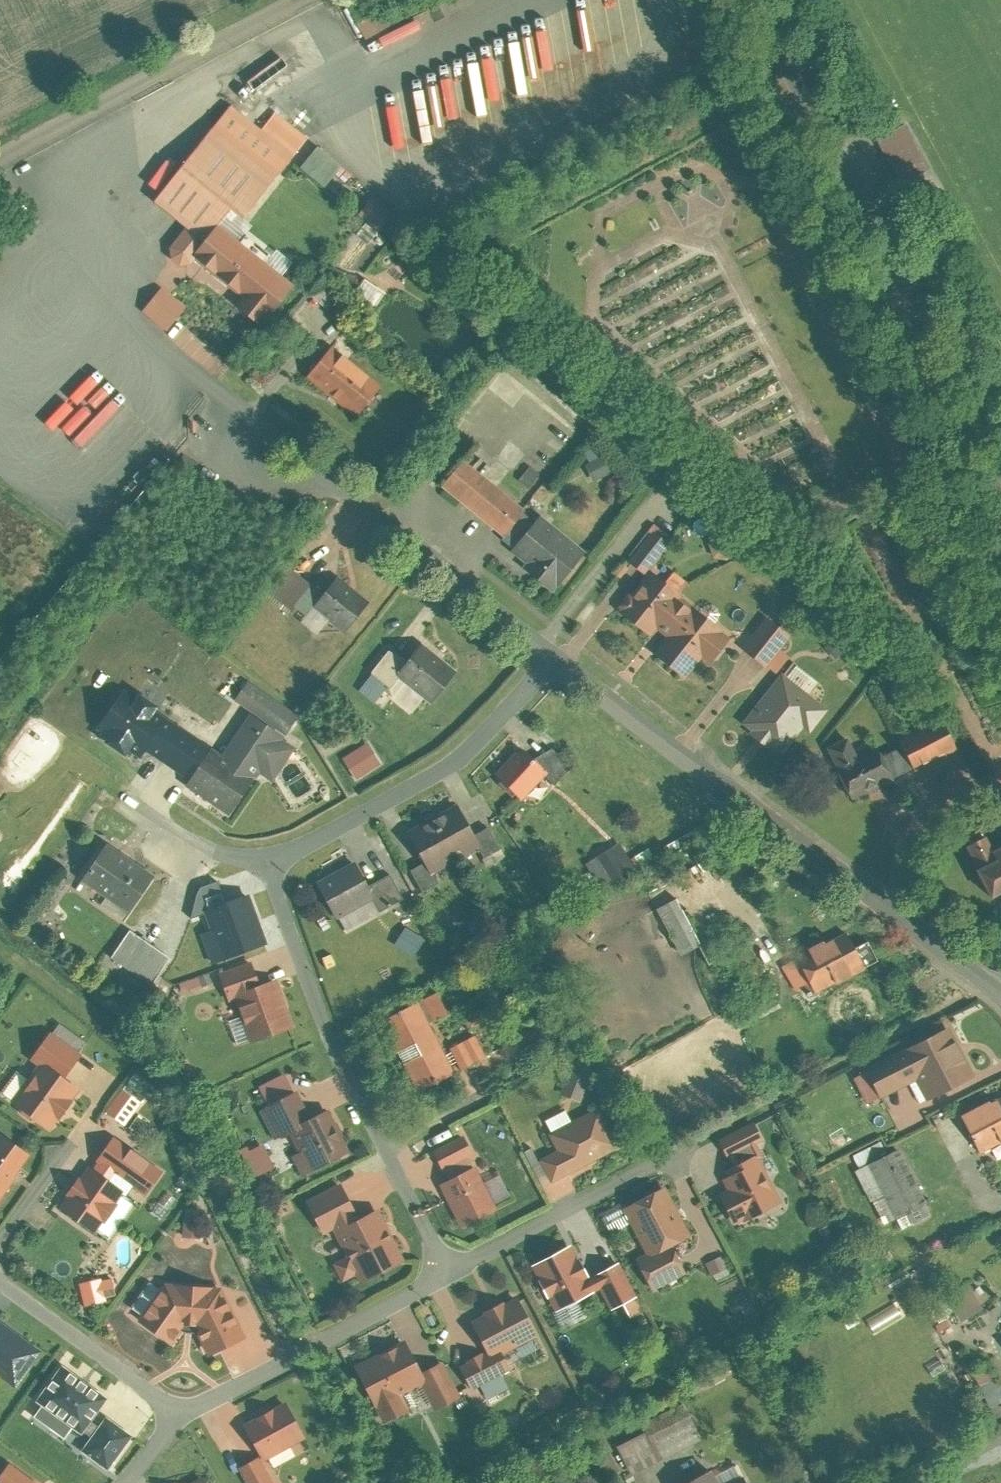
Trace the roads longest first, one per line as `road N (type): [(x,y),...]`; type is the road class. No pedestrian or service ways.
road 1 (residential): [(1000,995),(549,645)]
road 2 (residential): [(1000,461),(757,0)]
road 3 (residential): [(266,863),(338,1066),(441,1271)]
road 4 (residential): [(549,645),(214,390)]
road 5 (residential): [(266,863),(456,762),(549,645)]
road 6 (residential): [(296,0),(0,156)]
road 7 (residential): [(441,1271),(179,1415)]
road 8 (residential): [(441,1271),(675,1153)]
road 9 (residential): [(179,1415),(0,1281)]
road 10 (residential): [(549,645),(665,487)]
road 11 (residential): [(97,1124),(0,1235)]
road 12 (residential): [(153,818),(213,851),(266,863)]

